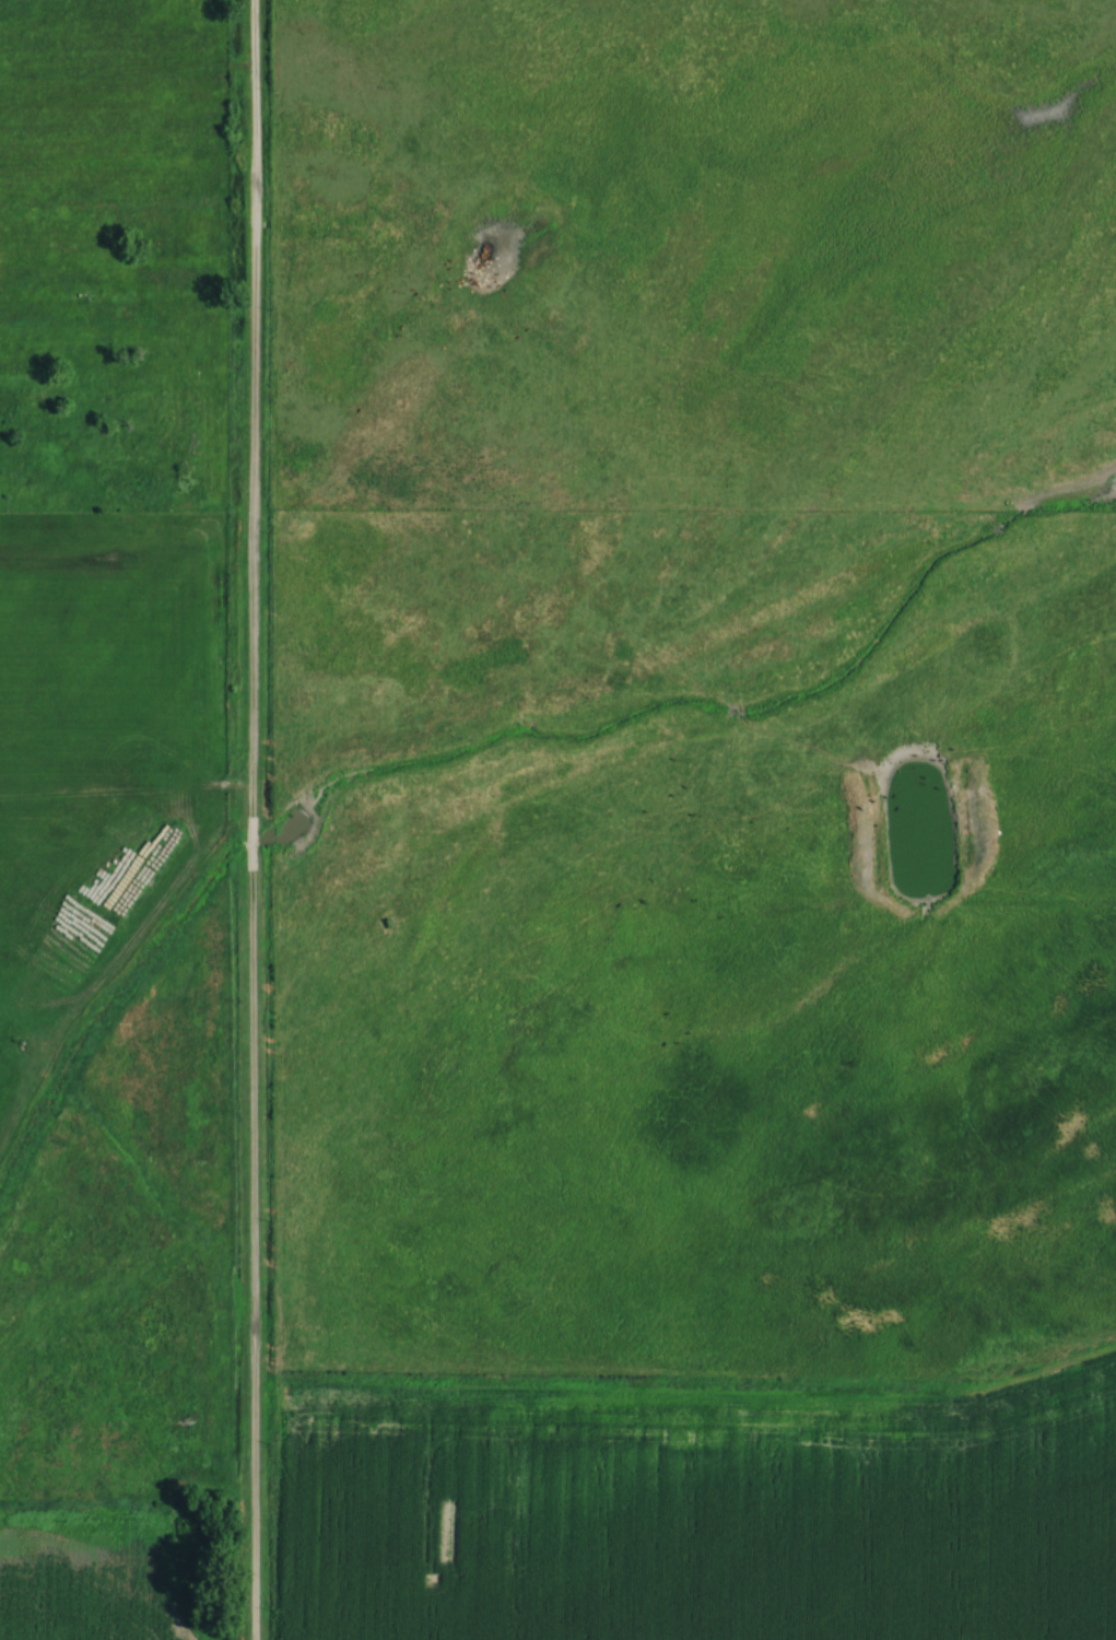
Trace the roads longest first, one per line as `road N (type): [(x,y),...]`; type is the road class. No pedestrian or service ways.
road 1 (residential): [(249,817),(248,0)]
road 2 (residential): [(248,1639),(249,870)]

